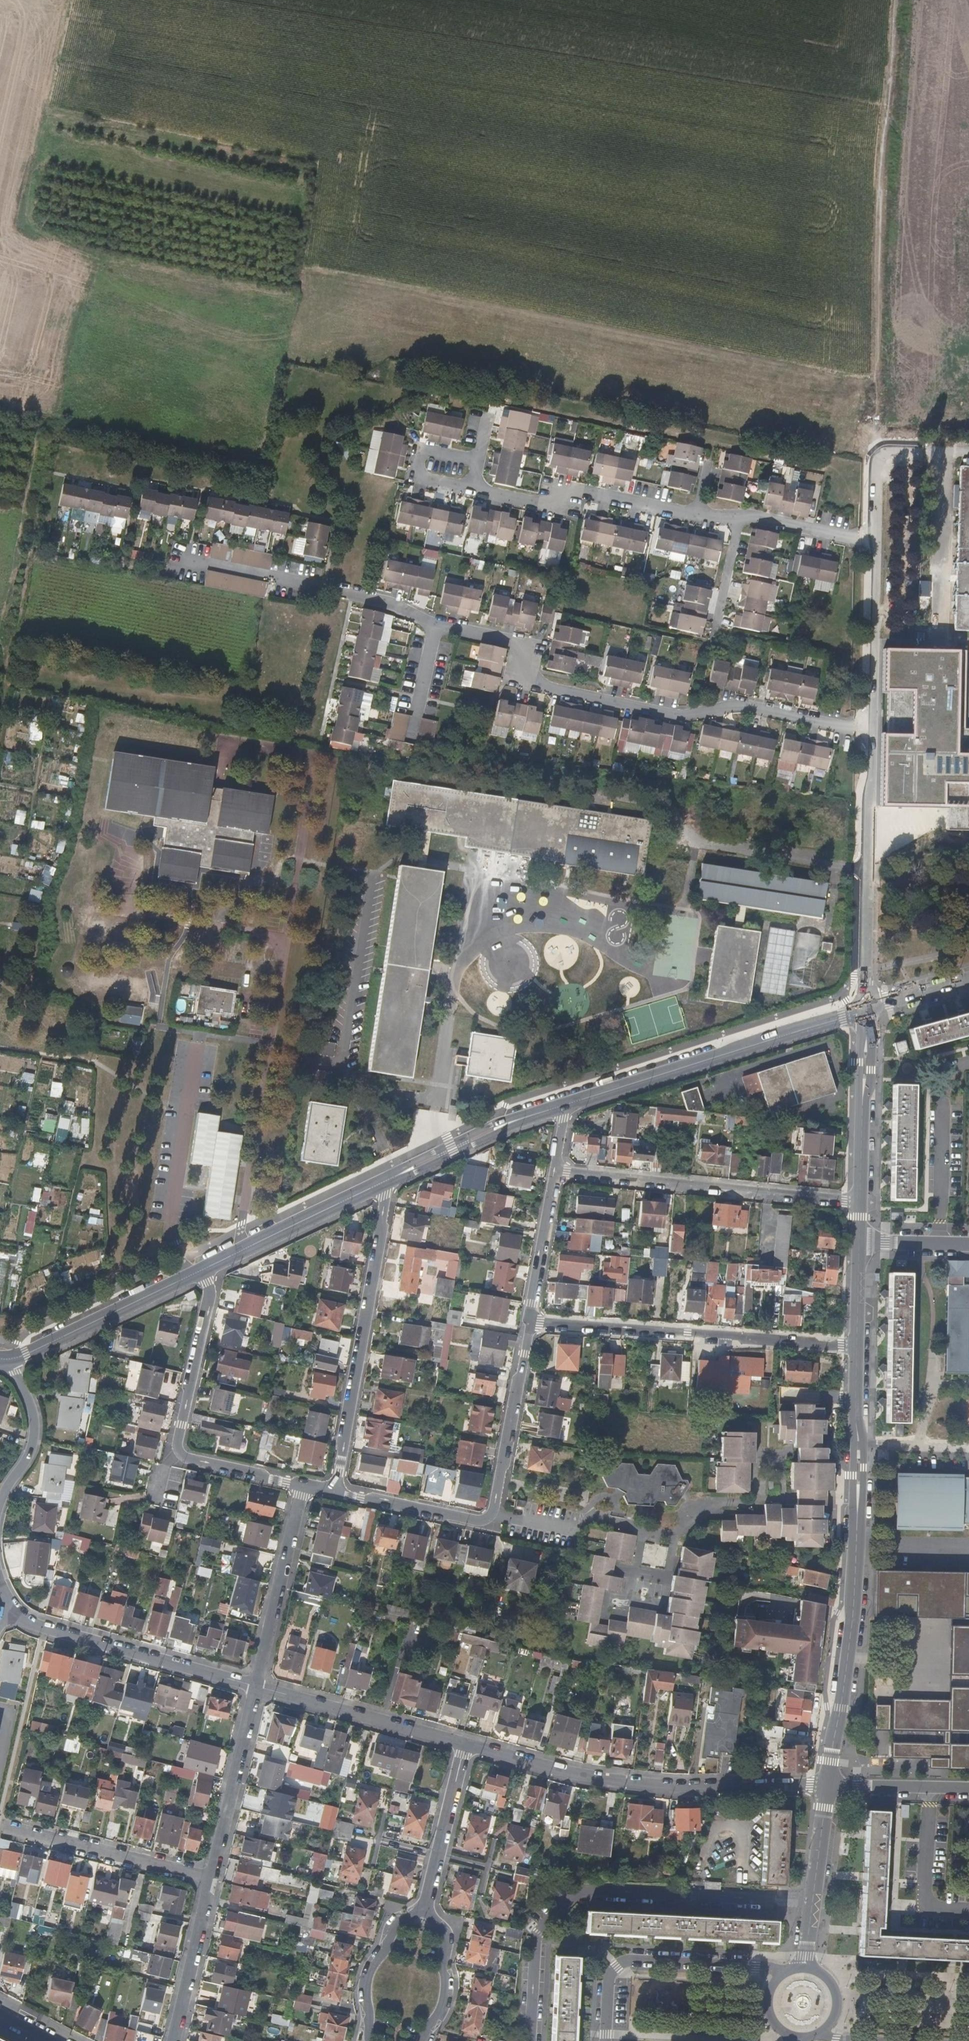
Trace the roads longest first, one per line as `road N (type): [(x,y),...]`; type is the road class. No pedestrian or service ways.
road 1 (track): [(27,521),(92,254),(17,225),(74,0)]
road 2 (residential): [(872,734),(742,707),(682,715),(531,682),(511,643),(436,628)]
road 3 (track): [(879,467),(876,291),(900,0)]
road 4 (residential): [(856,1345),(851,1633),(827,1787)]
road 5 (residential): [(877,537),(759,517),(739,526),(568,489),(545,504),(472,489)]
road 6 (residential): [(533,2040),(540,1917),(561,1896),(814,1906)]
road 7 (residential): [(335,1493),(487,1518),(527,1323)]
road 8 (residential): [(856,1345),(527,1323)]
road 9 (residential): [(388,1178),(335,1493)]
road 10 (residential): [(869,1010),(566,1103)]
road 11 (residential): [(202,1269),(210,1294),(180,1451),(302,1485)]
road 12 (residential): [(556,1170),(860,1202)]
road 13 (residential): [(0,1580),(11,1607),(43,1628),(255,1686)]
road 14 (residential): [(869,1010),(872,734)]
road 15 (residential): [(465,1745),(583,1777),(728,1785)]
road 16 (residential): [(436,628),(358,595),(188,560)]
road 17 (residential): [(791,1981),(758,1967),(626,1962),(611,1975),(607,2040)]
road 18 (residential): [(0,1825),(212,1879)]
road 19 (residential): [(255,1686),(465,1745)]
road 20 (residential): [(202,1269),(12,1358)]
road 21 (residential): [(388,1178),(202,1269)]
road 22 (residential): [(302,1485),(255,1686)]
road 23 (residential): [(255,1686),(212,1879)]
road 24 (residential): [(872,734),(877,537)]
road 25 (residential): [(566,1103),(388,1178)]
road 26 (residential): [(869,1010),(860,1202)]
road 27 (residential): [(465,1745),(426,1908)]
road 28 (residential): [(212,1879),(174,2040)]
road 29 (residential): [(426,1908),(396,1926),(369,1974),(369,2040)]
road 30 (residential): [(527,1323),(556,1170)]
road 31 (residential): [(12,1358),(34,1436),(0,1502)]
road 32 (residential): [(423,2040),(447,1982),(446,1941),(426,1908)]
road 33 (residential): [(827,1787),(968,1788)]
road 34 (residential): [(472,489),(417,477),(424,450),(478,461)]

